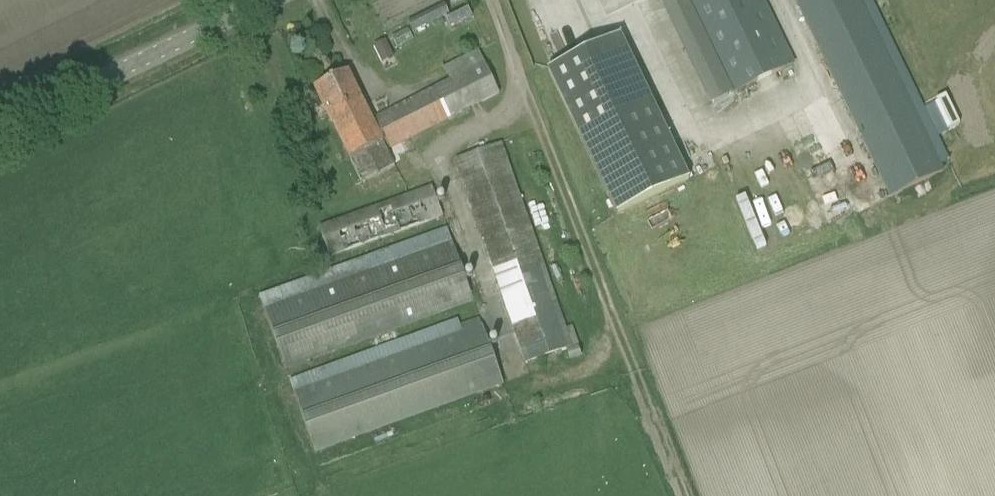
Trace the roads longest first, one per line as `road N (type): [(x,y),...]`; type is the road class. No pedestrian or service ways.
road 1 (unclassified): [(0,134),(272,0)]

